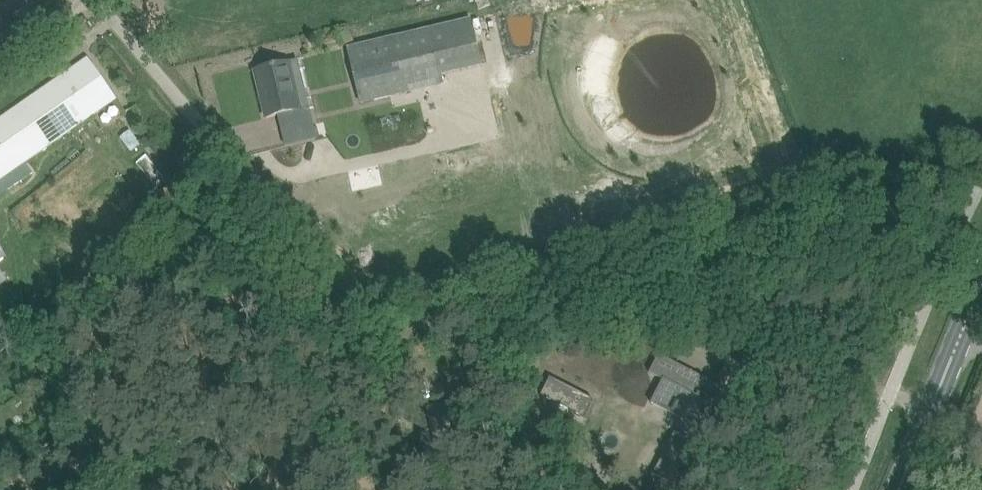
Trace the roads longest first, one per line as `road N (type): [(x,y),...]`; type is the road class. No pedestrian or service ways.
road 1 (unclassified): [(350,290),(112,0)]
road 2 (secondary): [(898,489),(981,288)]

